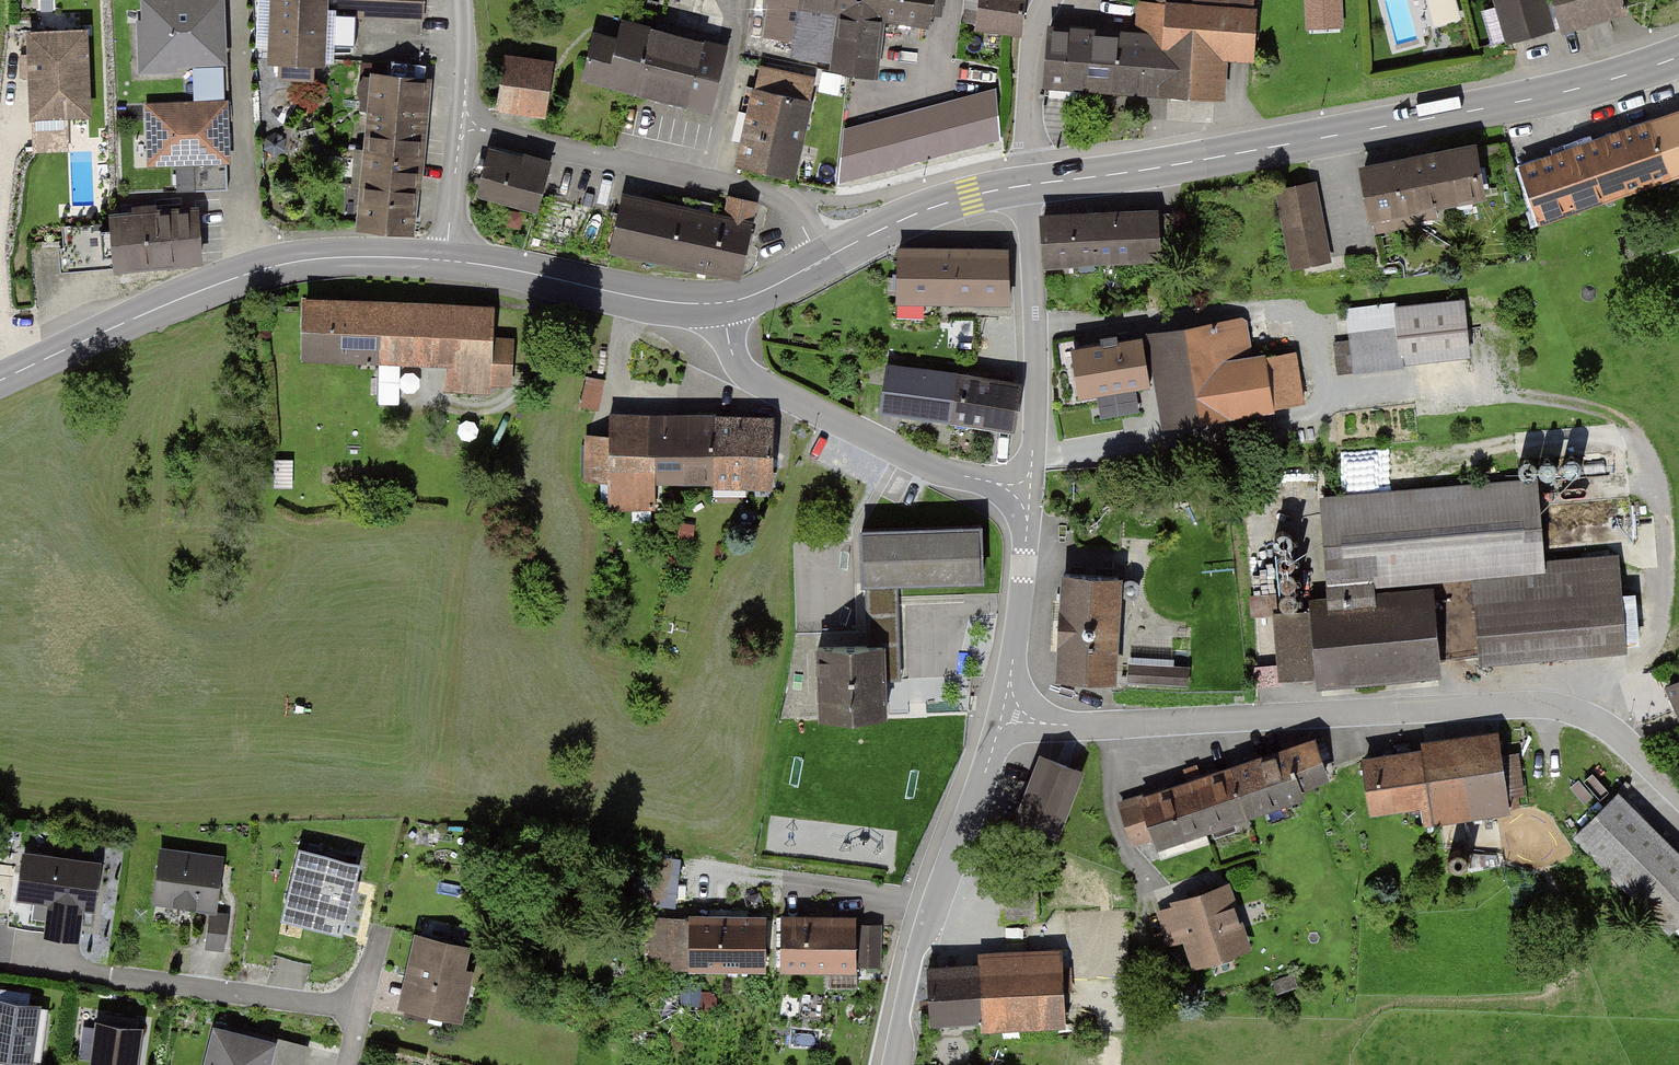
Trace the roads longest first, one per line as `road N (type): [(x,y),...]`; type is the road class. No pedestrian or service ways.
road 1 (primary): [(1678,55),(1527,100),(1030,183)]
road 2 (track): [(1321,394),(1516,394),(1625,420),(1652,462),(1666,513),(1666,583),(1660,633),(1602,725)]
road 3 (residential): [(1519,702),(1079,727),(1011,712)]
road 4 (primary): [(446,261),(347,257),(257,271),(0,379)]
road 5 (residential): [(347,1064),(361,1009),(23,966)]
road 6 (residential): [(468,126),(761,192),(793,213),(822,261)]
road 7 (unclassified): [(1023,491),(941,471),(755,382),(729,350),(723,302)]
road 8 (unclassified): [(895,1064),(916,954),(1011,712)]
road 9 (primary): [(723,302),(648,299),(446,261)]
road 10 (unclassified): [(1030,183),(1035,411)]
road 11 (primary): [(1030,183),(933,207),(822,261)]
road 12 (unclassified): [(1011,712),(1027,519),(1023,491)]
road 13 (track): [(1678,798),(1602,725),(1519,702)]
road 14 (residential): [(1047,0),(1034,39),(1030,183)]
road 15 (residential): [(468,126),(459,142),(446,261)]
road 16 (residential): [(462,0),(468,126)]

